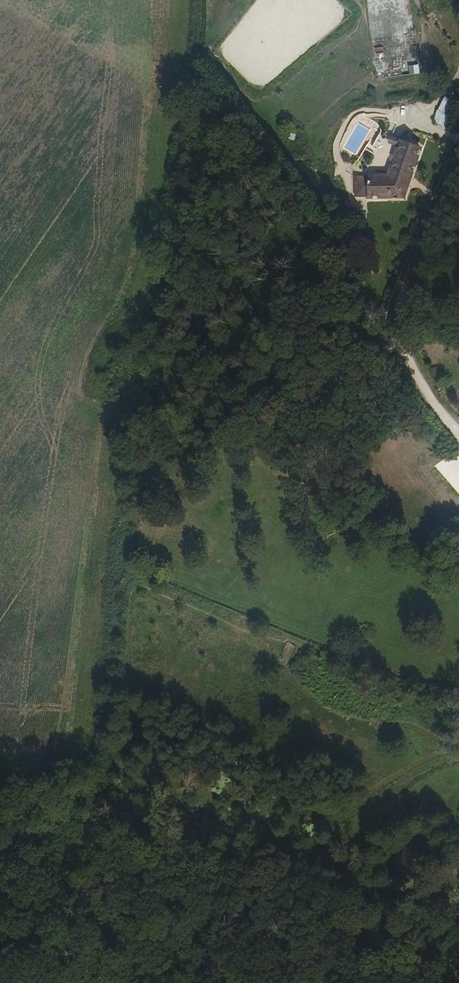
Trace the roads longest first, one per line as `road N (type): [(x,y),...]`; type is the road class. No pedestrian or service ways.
road 1 (unclassified): [(458,436),(409,370),(393,308),(458,127)]

